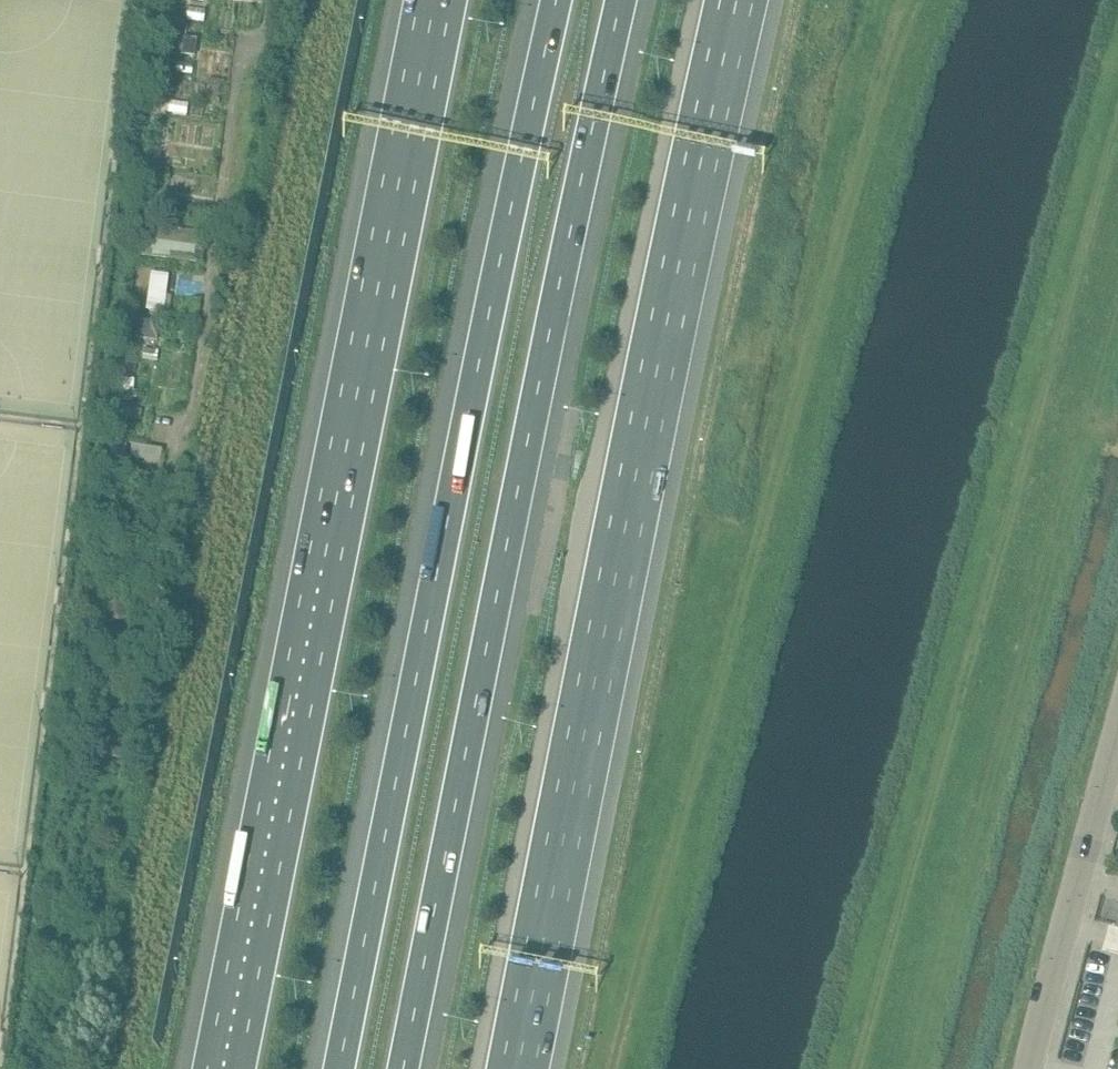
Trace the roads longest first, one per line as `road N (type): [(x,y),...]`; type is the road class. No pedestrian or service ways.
road 1 (motorway): [(562,0),(334,1068)]
road 2 (motorway): [(518,1068),(737,0)]
road 3 (motorway): [(408,1068),(622,0)]
road 4 (motorway): [(433,0),(222,1068)]
road 5 (track): [(1117,132),(858,1068)]
road 6 (track): [(130,736),(201,354),(238,71)]
road 7 (unclassified): [(1034,1068),(1117,753)]

